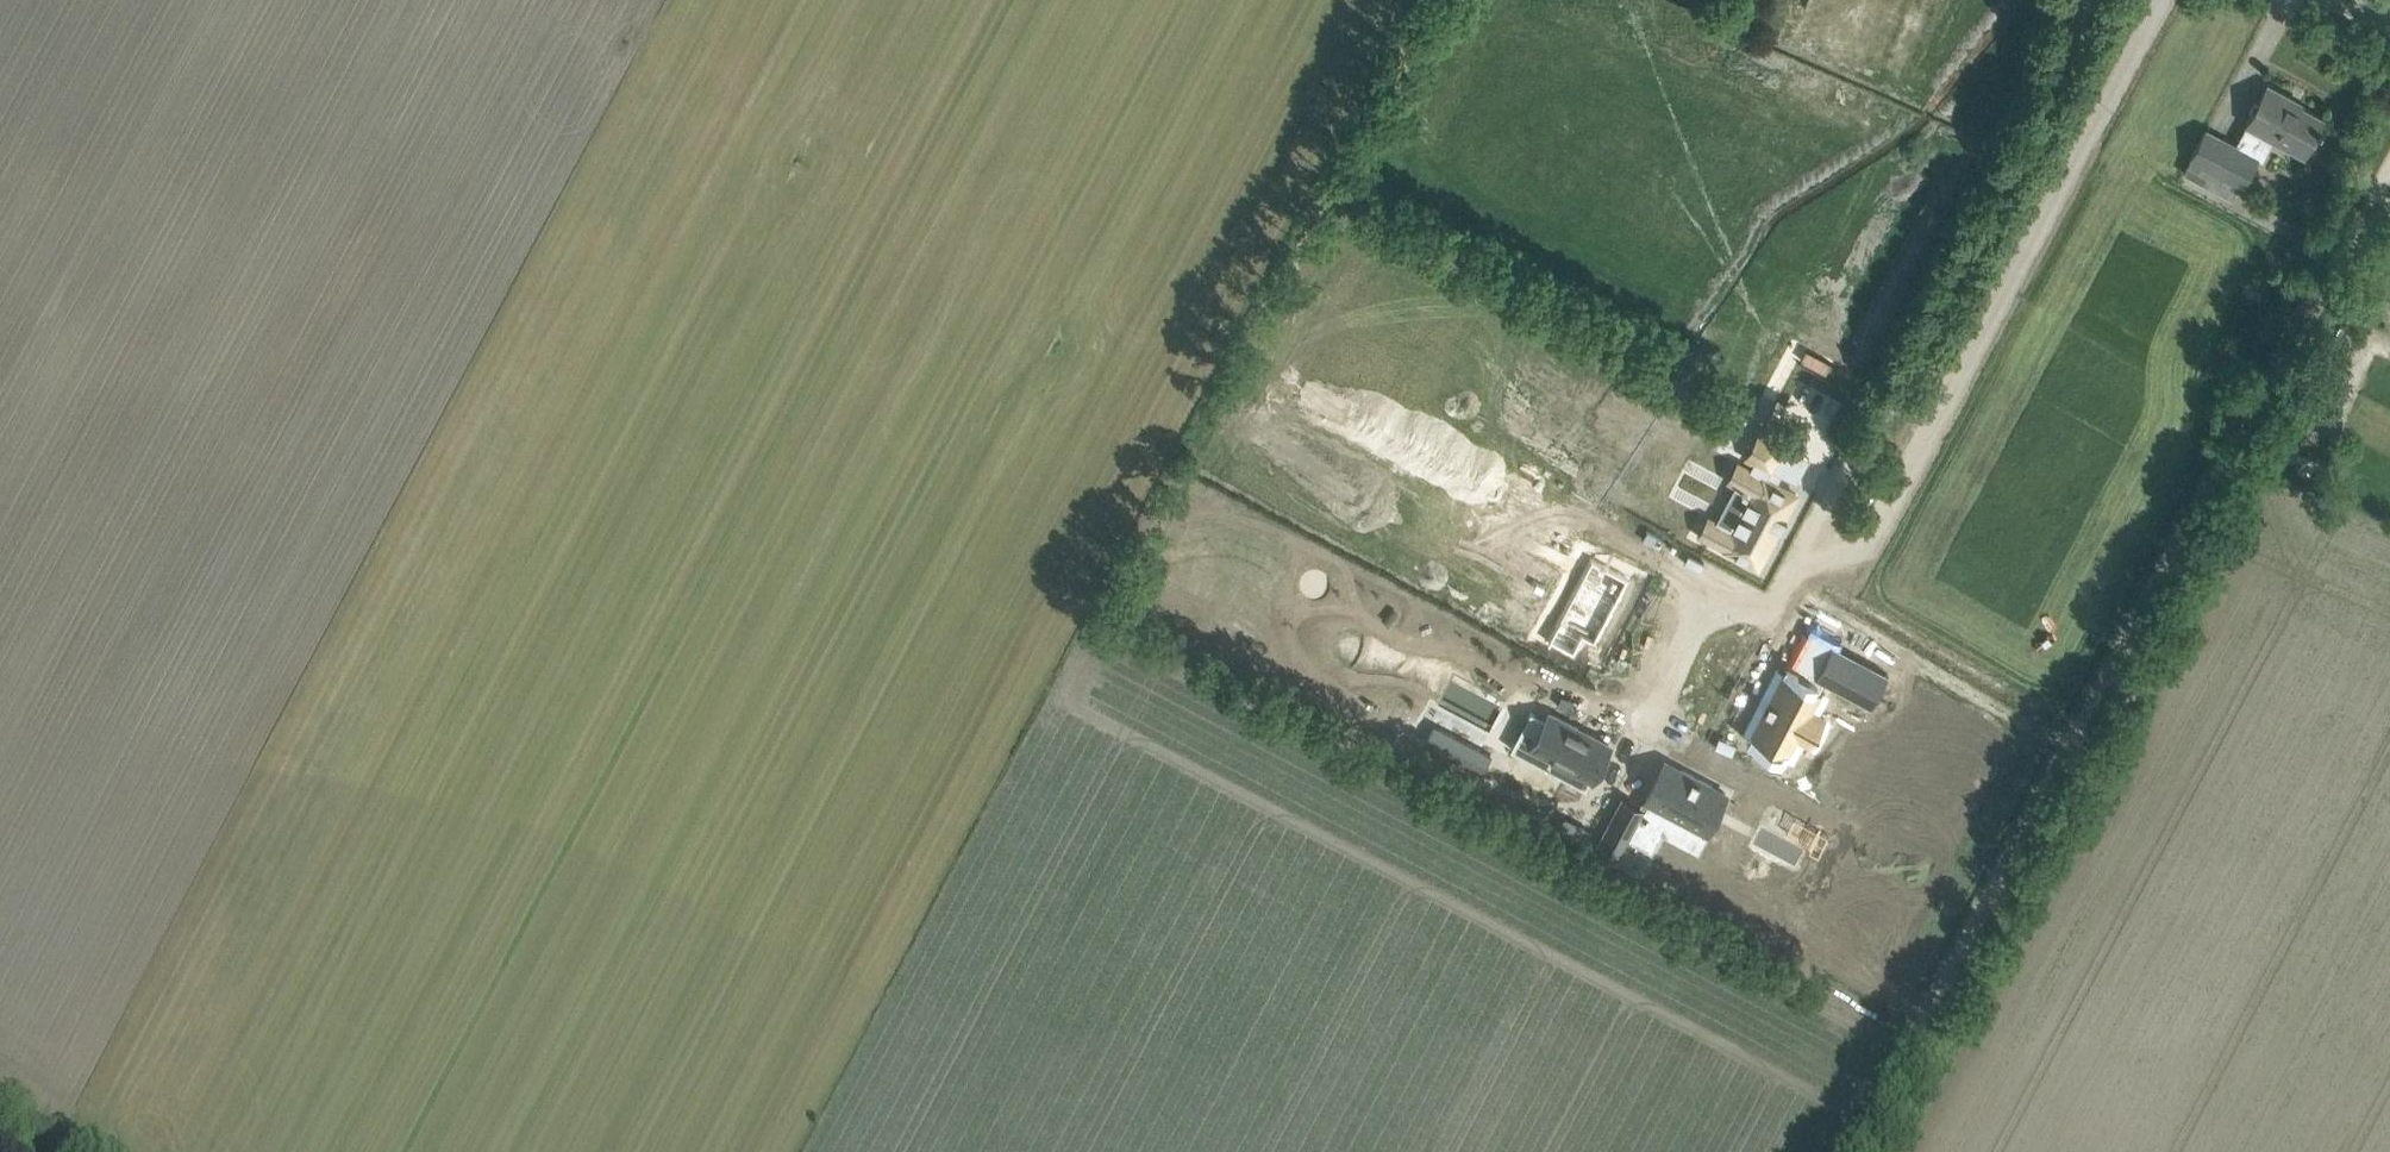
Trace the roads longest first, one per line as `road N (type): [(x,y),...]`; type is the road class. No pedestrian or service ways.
road 1 (track): [(2389,126),(1920,1028)]
road 2 (track): [(1853,1151),(1920,1028)]

